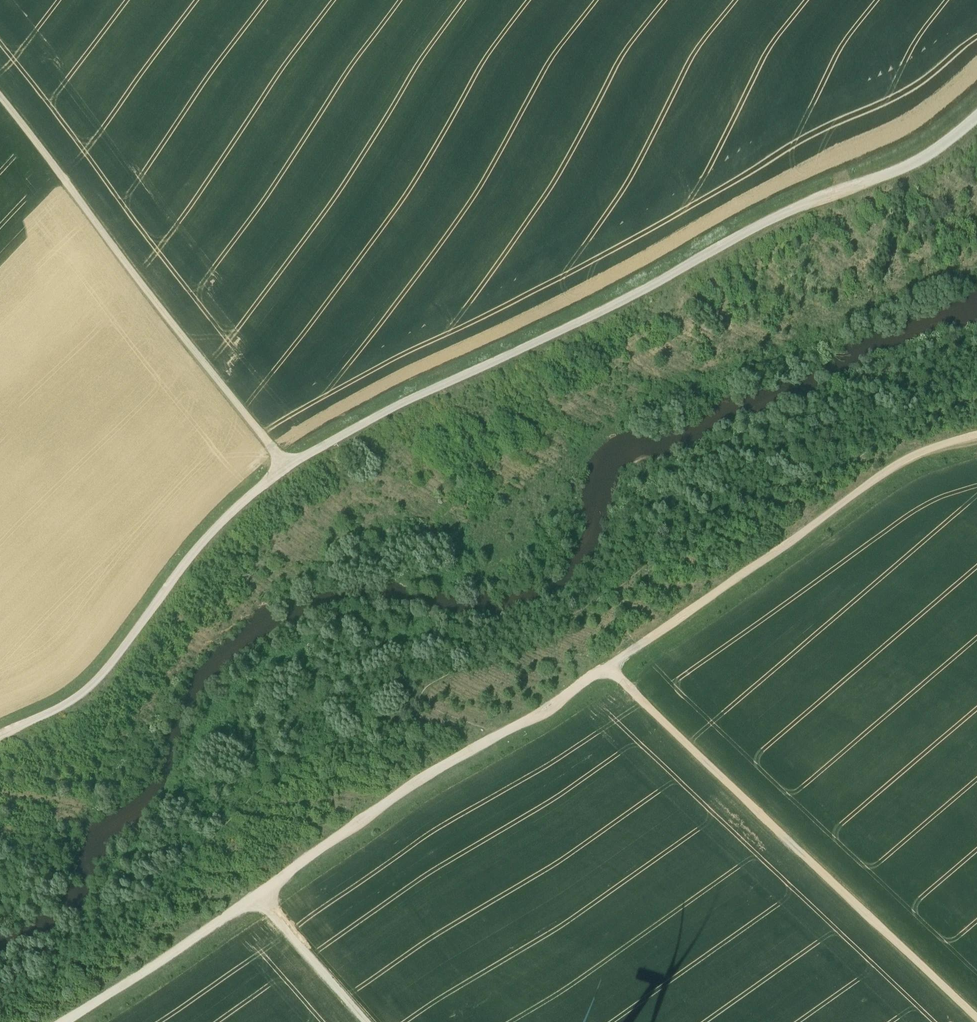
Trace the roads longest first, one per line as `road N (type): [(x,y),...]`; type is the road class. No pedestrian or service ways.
road 1 (track): [(289,483),(725,254),(976,160)]
road 2 (track): [(976,429),(898,459),(490,743)]
road 3 (track): [(609,661),(976,1014)]
road 4 (track): [(490,743),(88,1021)]
road 5 (track): [(289,483),(0,127)]
road 6 (track): [(289,483),(207,556),(98,703),(0,761)]
road 7 (track): [(262,901),(370,1021)]

